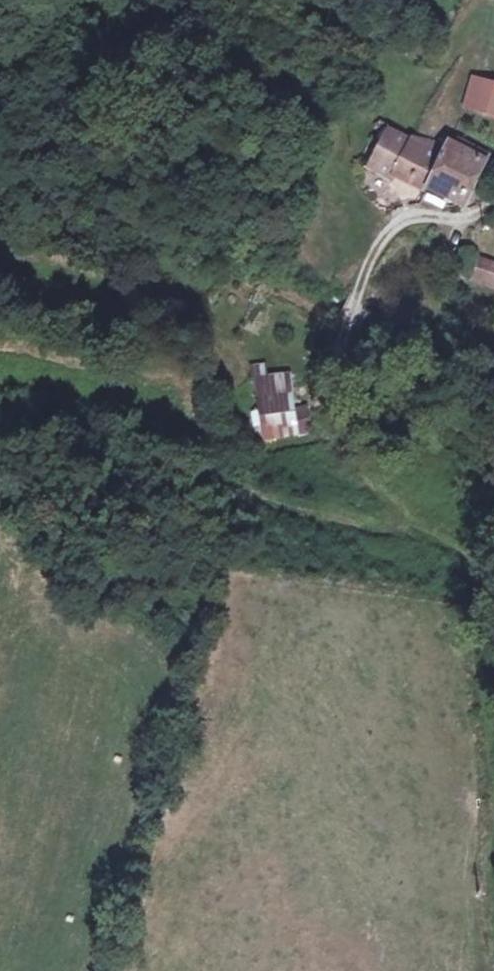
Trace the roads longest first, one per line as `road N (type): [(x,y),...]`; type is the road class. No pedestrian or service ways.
road 1 (track): [(493,879),(492,700),(476,570),(373,496),(337,431),(332,367),(370,268)]
road 2 (residential): [(493,205),(453,226),(416,219),(388,237),(370,268)]

